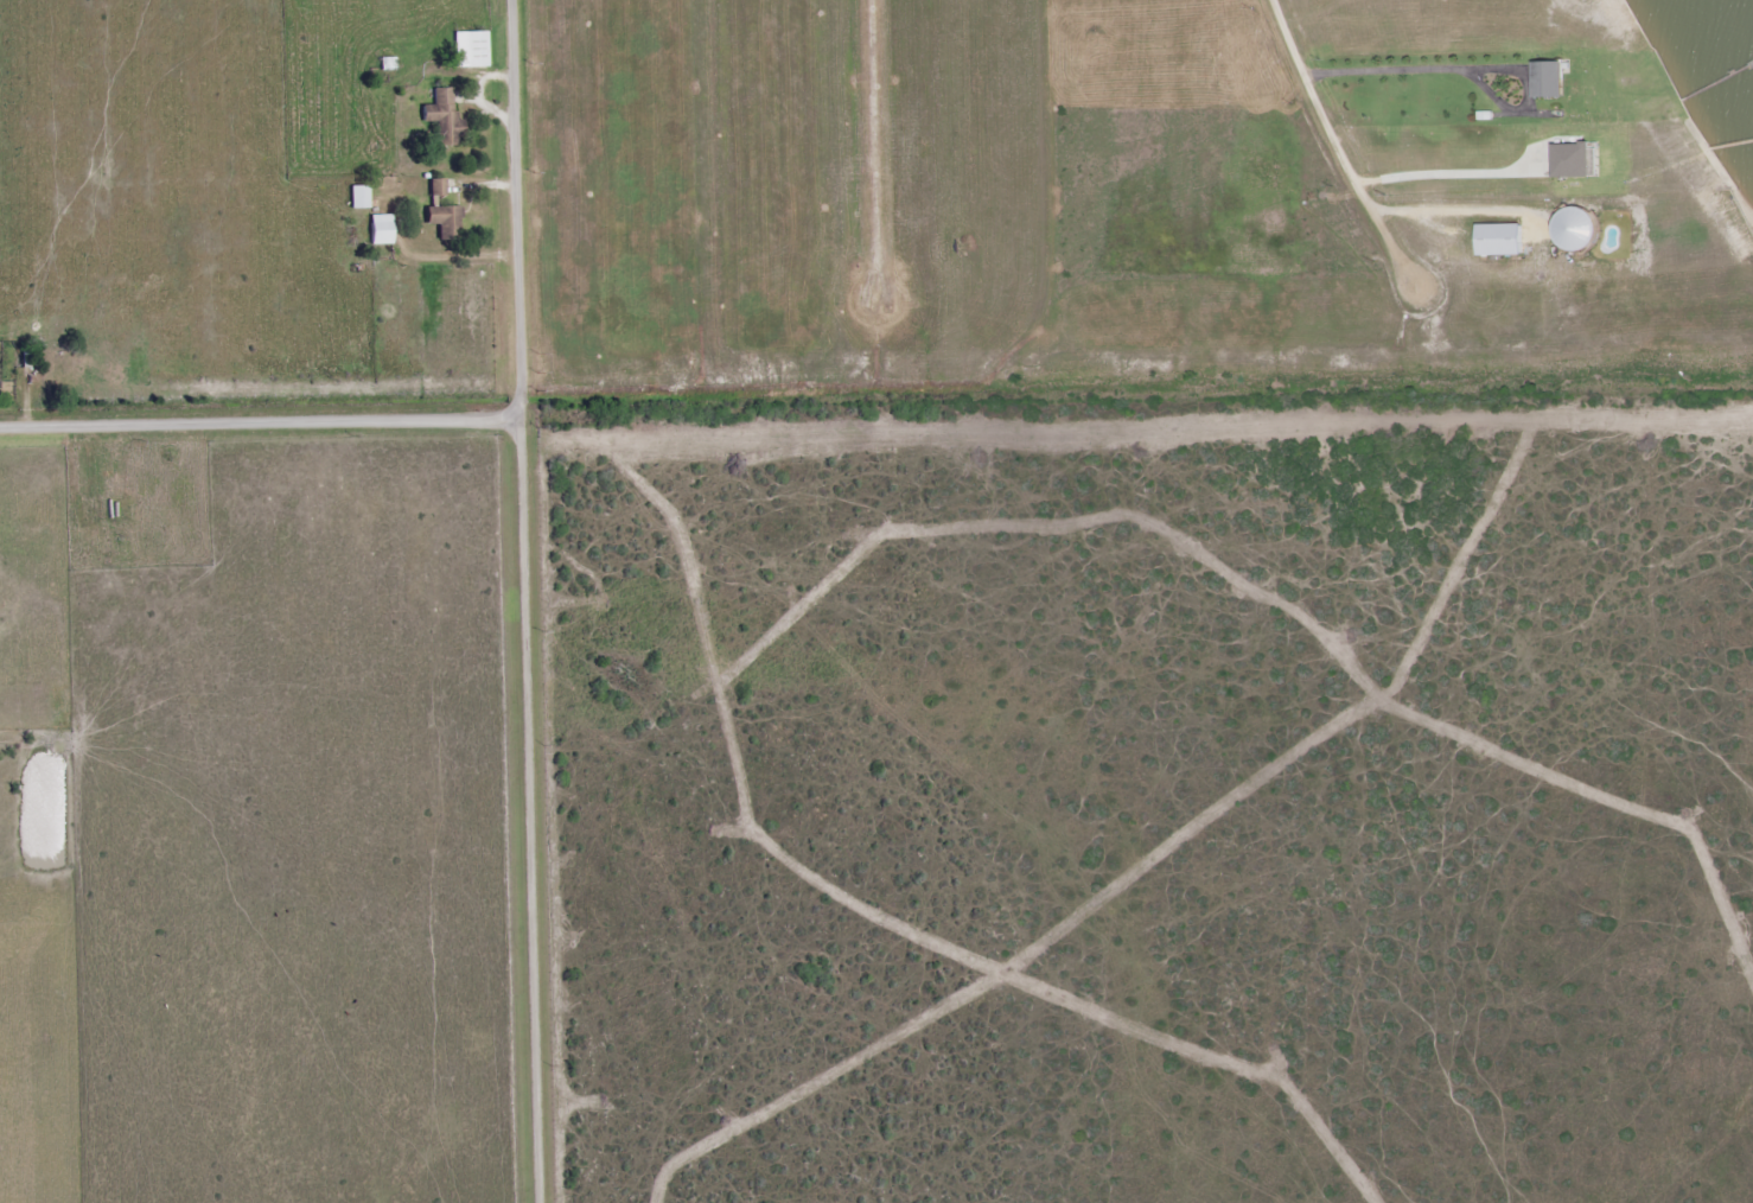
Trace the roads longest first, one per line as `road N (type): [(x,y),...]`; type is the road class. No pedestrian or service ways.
road 1 (residential): [(543,1202),(513,0)]
road 2 (residential): [(0,423),(523,414)]

